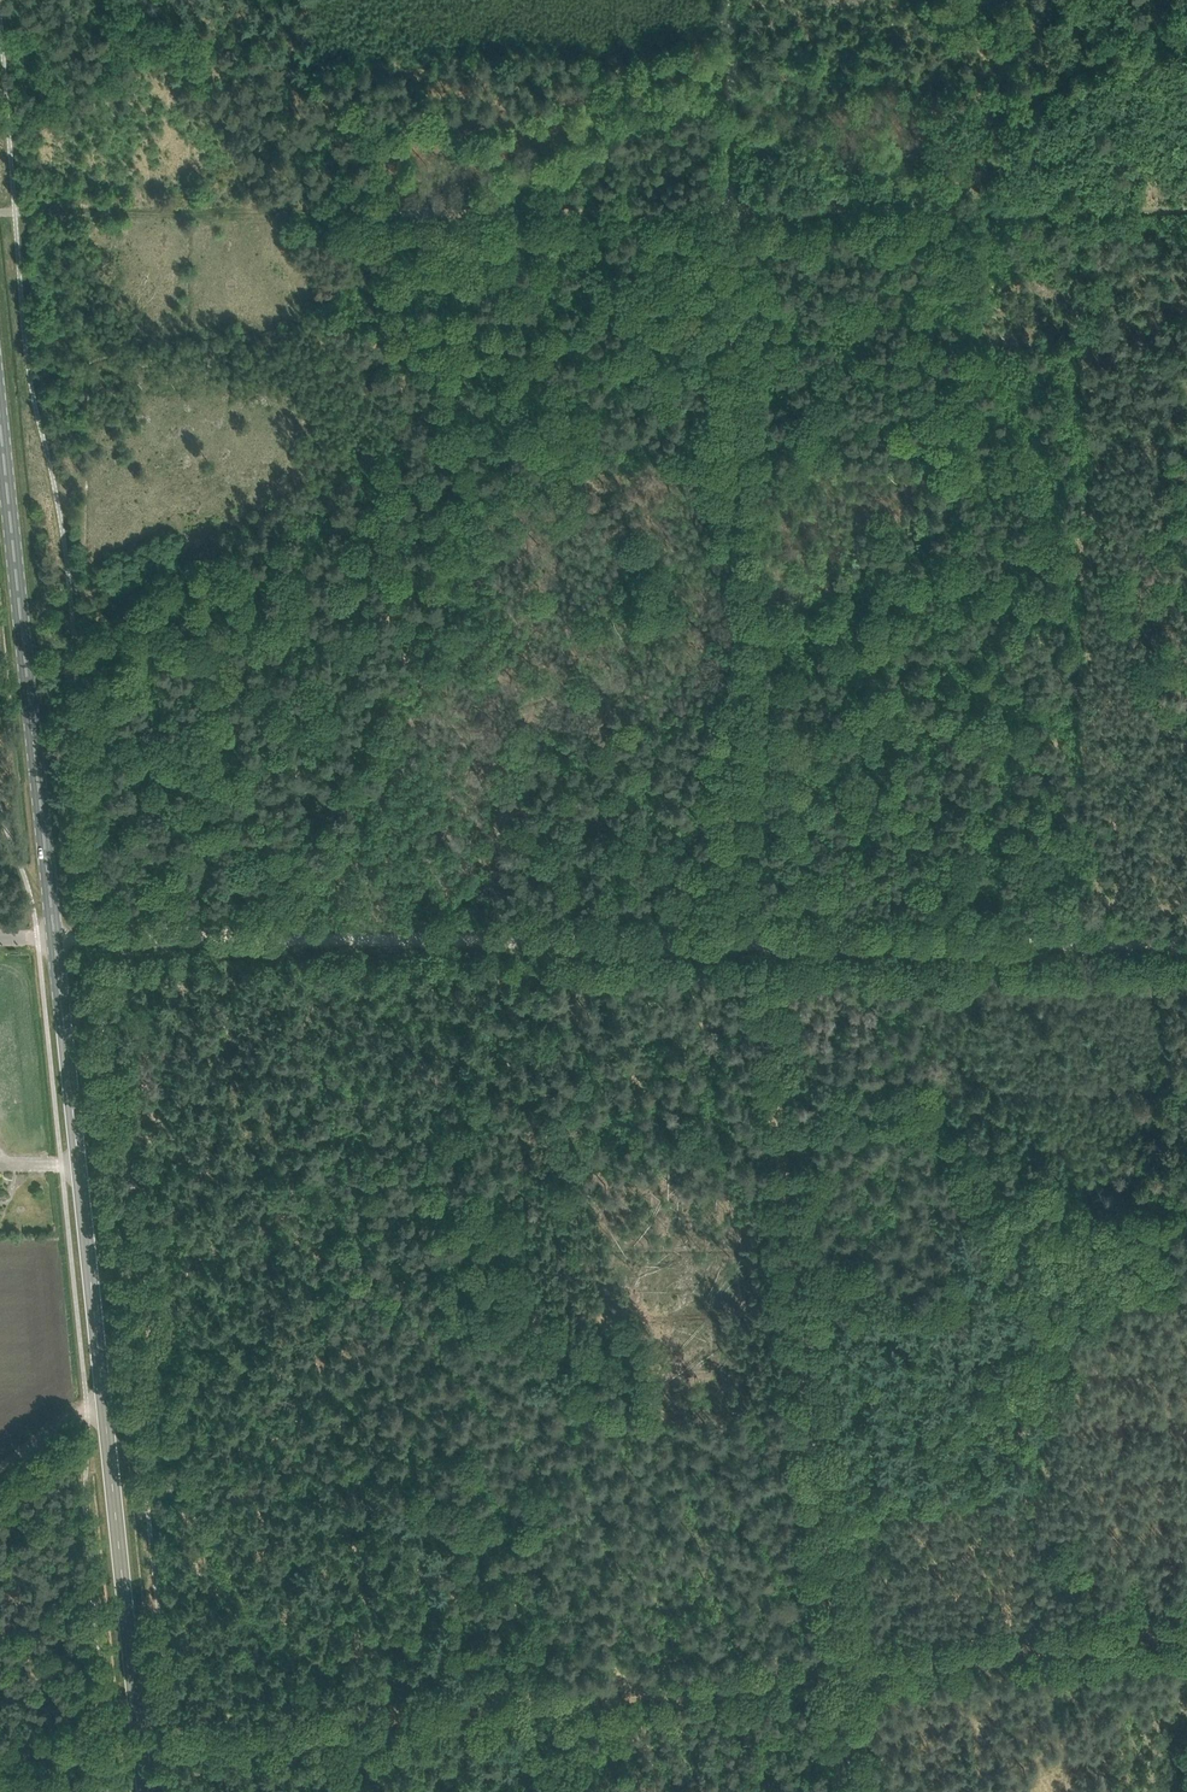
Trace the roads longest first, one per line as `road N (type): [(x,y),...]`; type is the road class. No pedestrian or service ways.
road 1 (track): [(729,213),(0,211)]
road 2 (track): [(729,940),(729,213)]
road 3 (track): [(140,1742),(837,1668)]
road 4 (track): [(799,1311),(101,1352)]
road 5 (track): [(87,939),(729,940)]
road 6 (primary): [(59,939),(0,409)]
road 7 (track): [(1186,212),(729,213)]
road 8 (primary): [(105,1388),(59,939)]
road 9 (track): [(1186,944),(762,940)]
road 10 (track): [(777,1079),(1186,1088)]
road 11 (primary): [(145,1791),(105,1388)]
road 12 (track): [(837,1668),(799,1311)]
road 13 (track): [(1186,1631),(837,1668)]
road 14 (track): [(777,1079),(799,1311)]
road 15 (track): [(729,213),(727,0)]
road 16 (unclassified): [(0,1475),(105,1388)]
road 17 (track): [(837,1668),(850,1791)]

